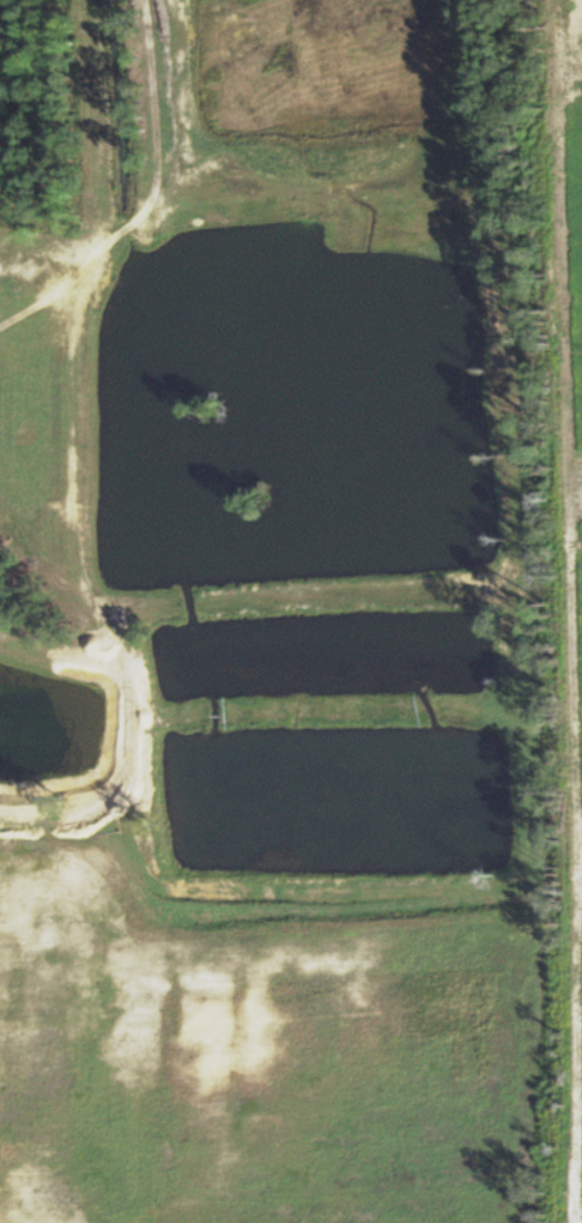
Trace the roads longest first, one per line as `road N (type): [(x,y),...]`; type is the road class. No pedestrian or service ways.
road 1 (track): [(577,1222),(571,302)]
road 2 (track): [(128,789),(138,692),(132,665),(72,568),(75,293),(89,249),(171,203),(178,173),(165,0)]
road 3 (residential): [(576,302),(569,0)]

